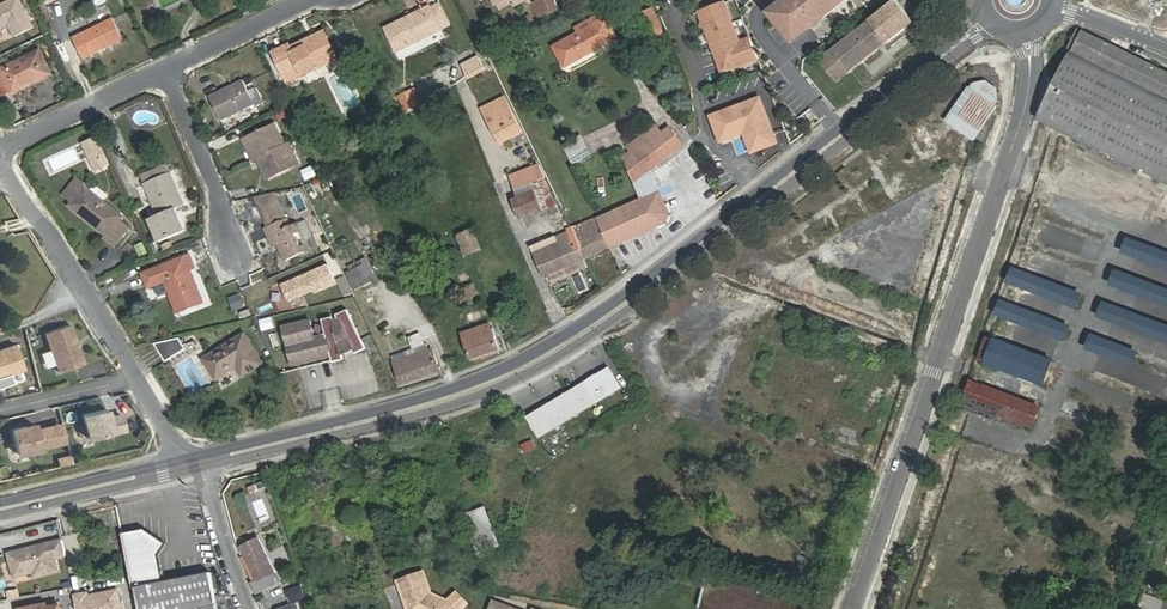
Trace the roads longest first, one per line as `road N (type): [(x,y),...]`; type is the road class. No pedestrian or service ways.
road 1 (tertiary): [(1028,33),(1034,95),(856,608)]
road 2 (primary): [(993,22),(667,277),(572,340)]
road 3 (primary): [(572,340),(429,404),(191,463)]
road 4 (primary): [(191,463),(0,510)]
road 5 (residential): [(233,253),(217,192),(167,74)]
road 6 (residential): [(4,158),(167,74)]
road 7 (residential): [(167,74),(313,0)]
road 8 (residential): [(248,608),(210,489),(191,463)]
road 9 (residential): [(506,198),(572,340)]
road 10 (residential): [(92,302),(14,174)]
road 11 (residential): [(137,375),(0,411)]

